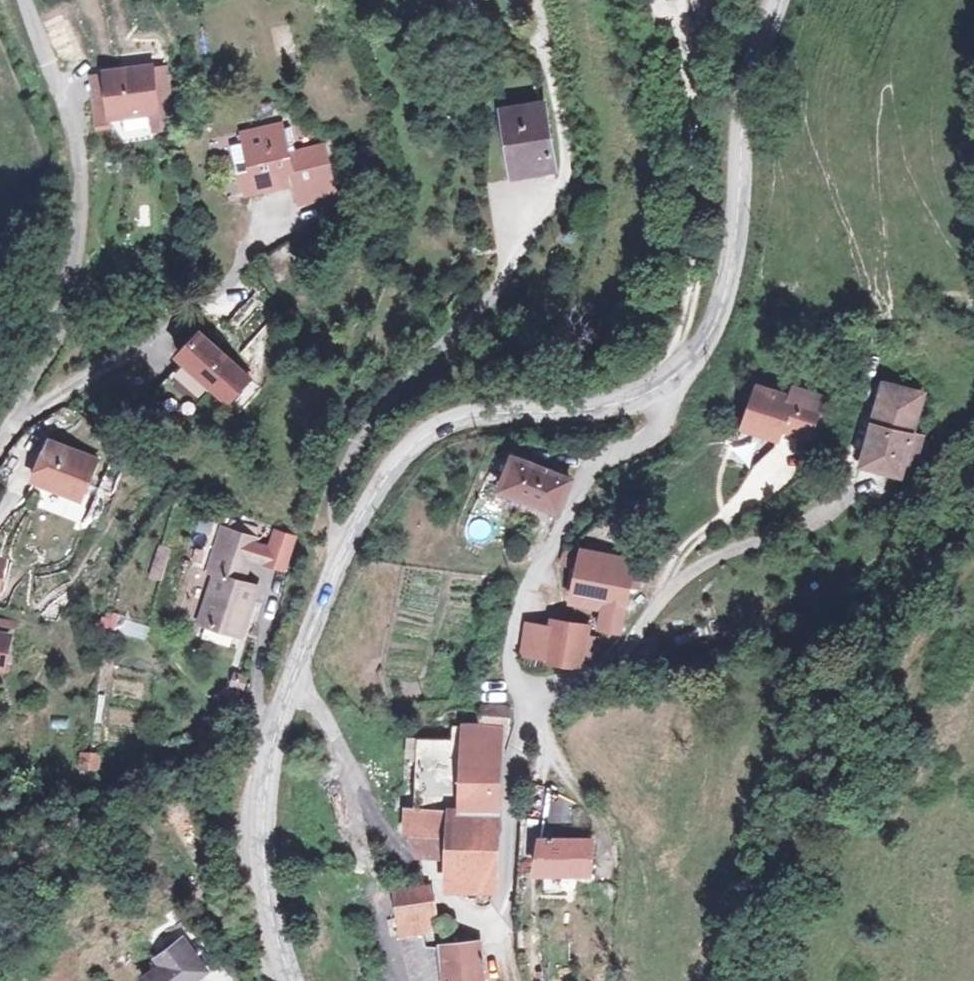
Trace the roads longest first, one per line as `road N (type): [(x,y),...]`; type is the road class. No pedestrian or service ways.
road 1 (tertiary): [(668,374),(588,404),(487,409),(435,427),(362,528),(293,682)]
road 2 (residential): [(668,374),(667,412),(633,447),(583,477),(517,614),(512,666),(549,753)]
road 3 (tertiary): [(787,0),(762,80),(736,283),(701,347),(668,374)]
road 4 (residential): [(25,411),(50,363),(81,213),(76,146),(53,78)]
road 5 (unclassified): [(490,928),(432,891),(421,866),(383,839),(320,712),(293,682)]
road 6 (residential): [(25,411),(64,397),(192,317),(274,236)]
road 7 (tertiary): [(293,682),(264,796),(263,876),(273,935),(293,980)]
road 8 (track): [(973,422),(918,476),(855,489)]

